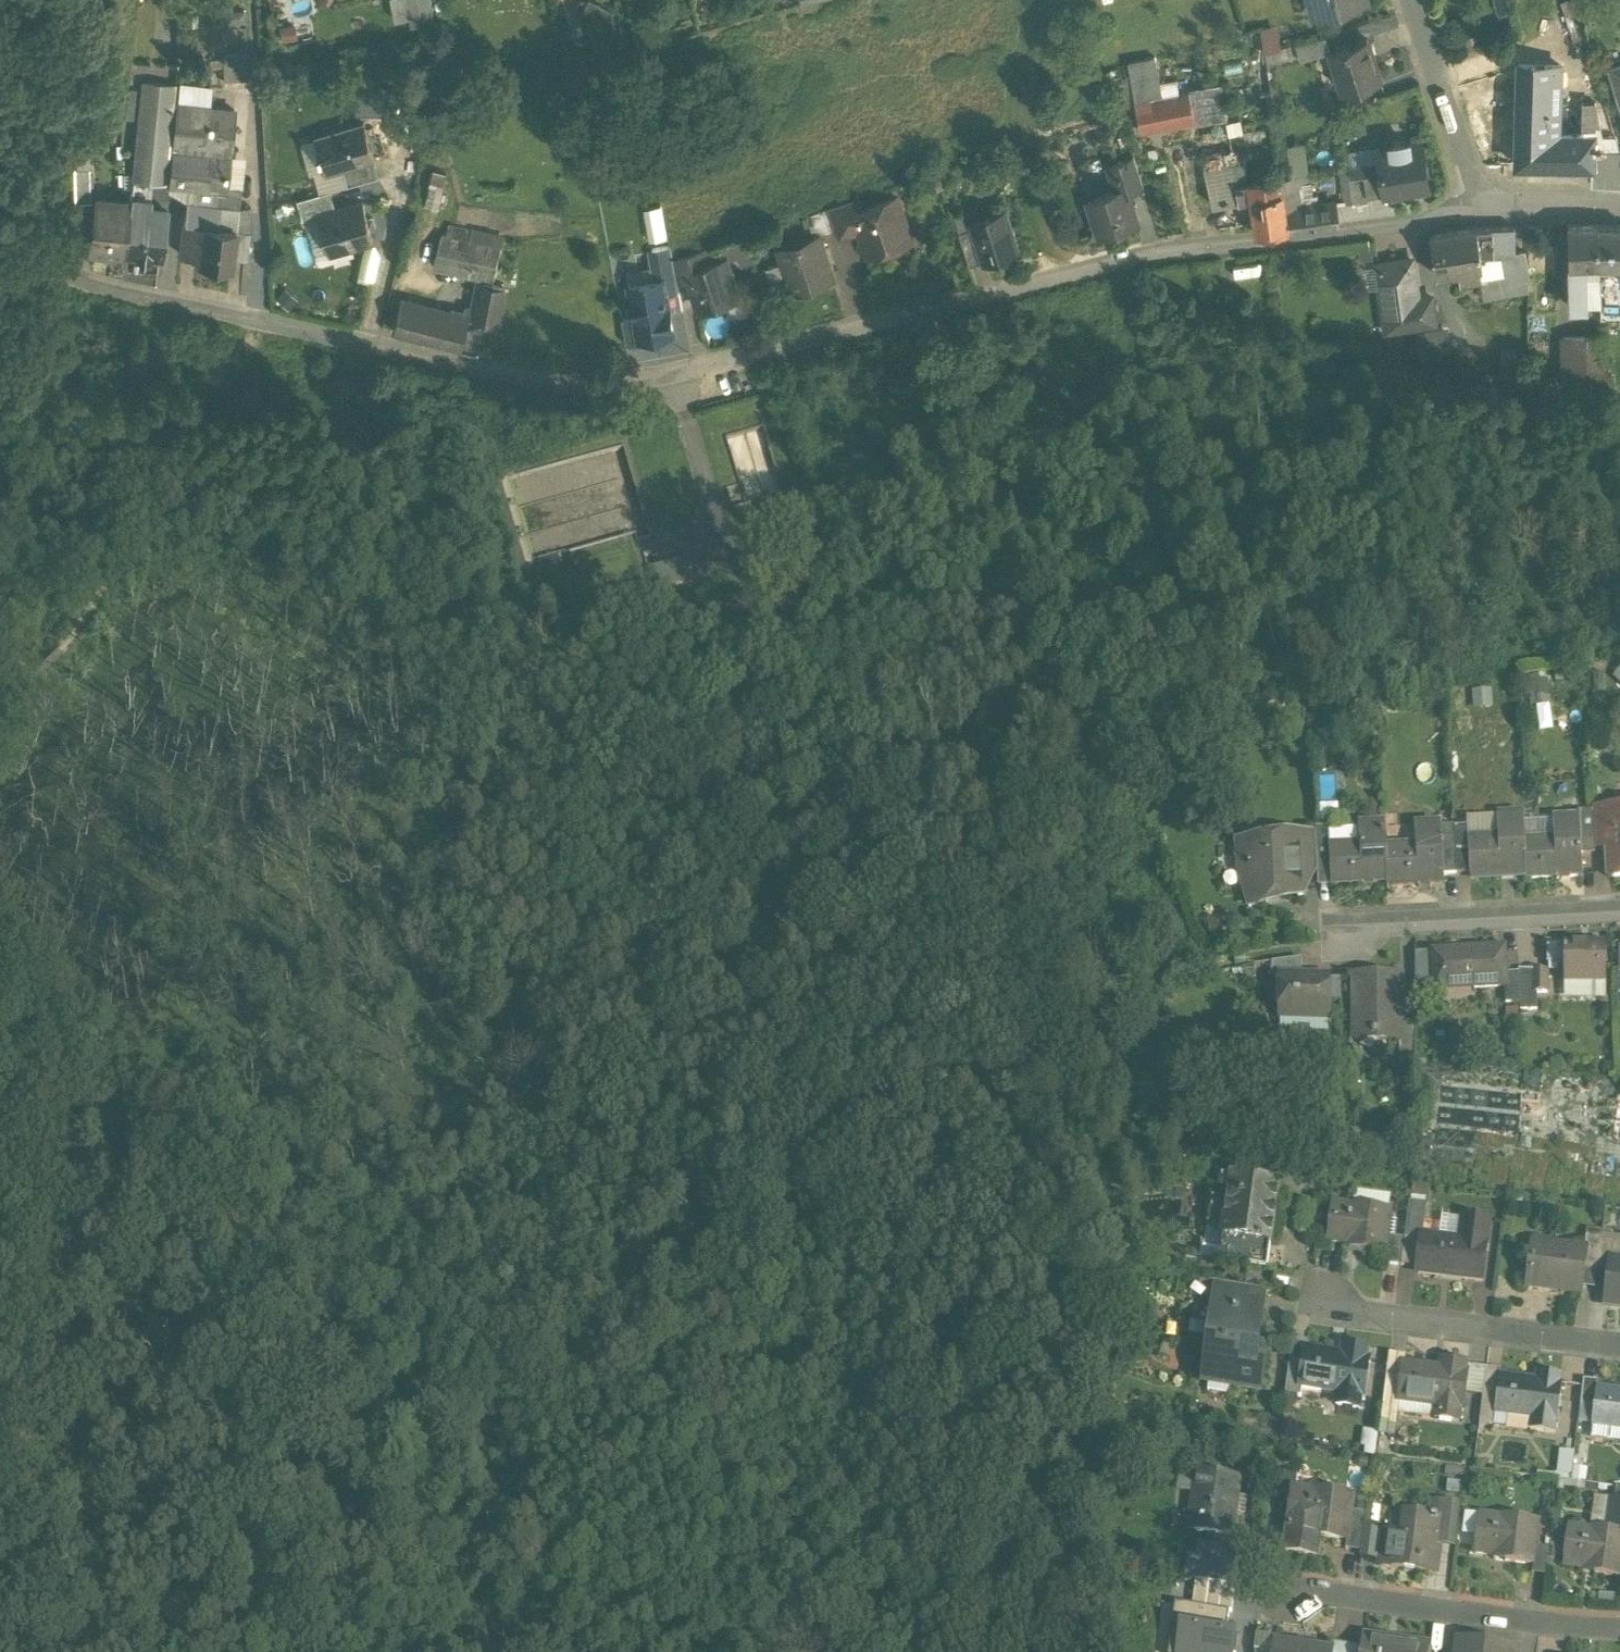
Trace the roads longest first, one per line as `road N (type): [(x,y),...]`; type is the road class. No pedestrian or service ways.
road 1 (residential): [(1474,209),(1146,248),(678,370),(579,381),(97,284),(0,237)]
road 2 (residential): [(1619,1627),(1292,1594)]
road 3 (residential): [(1619,1346),(1327,1306)]
road 4 (residential): [(1619,903),(1342,919)]
road 5 (residential): [(1407,0),(1474,209)]
road 6 (residential): [(1619,209),(1474,209)]

